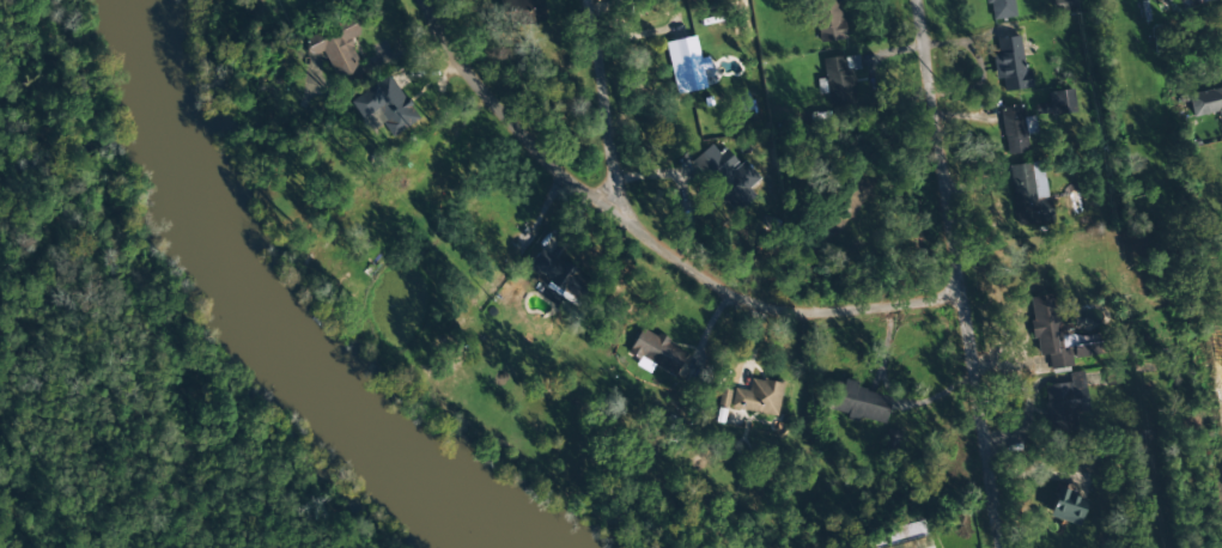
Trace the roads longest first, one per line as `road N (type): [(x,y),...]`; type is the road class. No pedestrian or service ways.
road 1 (residential): [(411,0),(504,133),(677,260),(760,309),(841,321),(960,306)]
road 2 (residential): [(912,0),(999,547)]
road 3 (residential): [(583,0),(616,214)]

